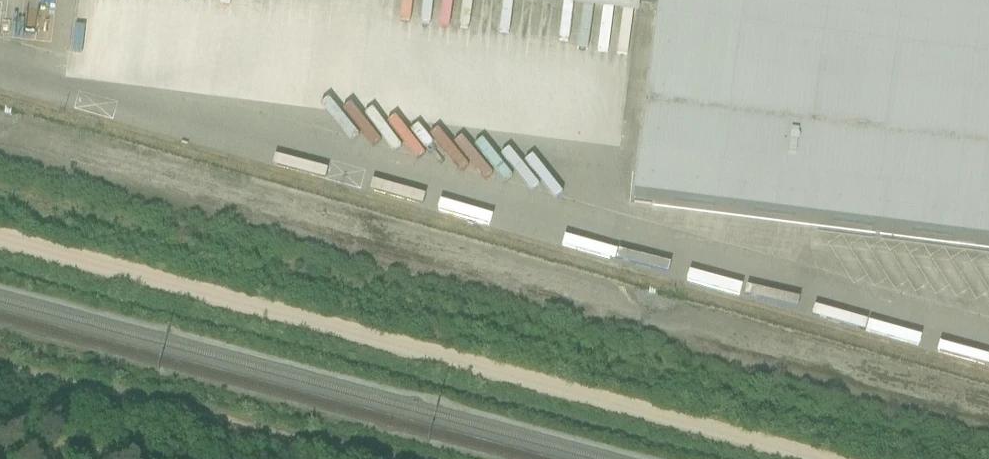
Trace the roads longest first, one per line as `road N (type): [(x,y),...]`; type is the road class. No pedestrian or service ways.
road 1 (track): [(0,354),(392,458)]

